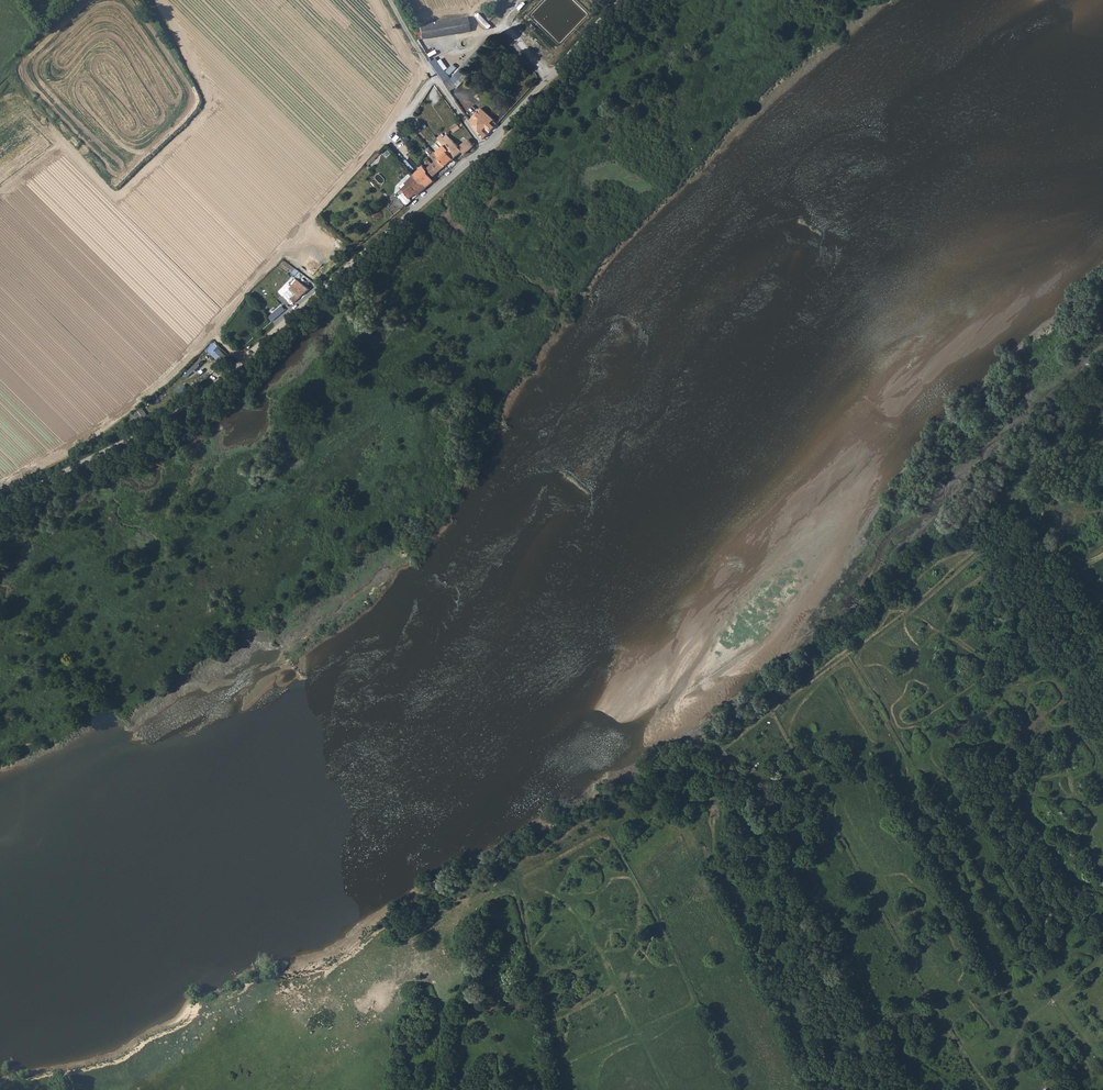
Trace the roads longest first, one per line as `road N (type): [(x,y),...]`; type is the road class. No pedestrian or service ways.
road 1 (track): [(0,503),(218,383),(406,216)]
road 2 (unclassified): [(485,147),(620,0)]
road 3 (unclassified): [(393,0),(434,77),(485,147)]

